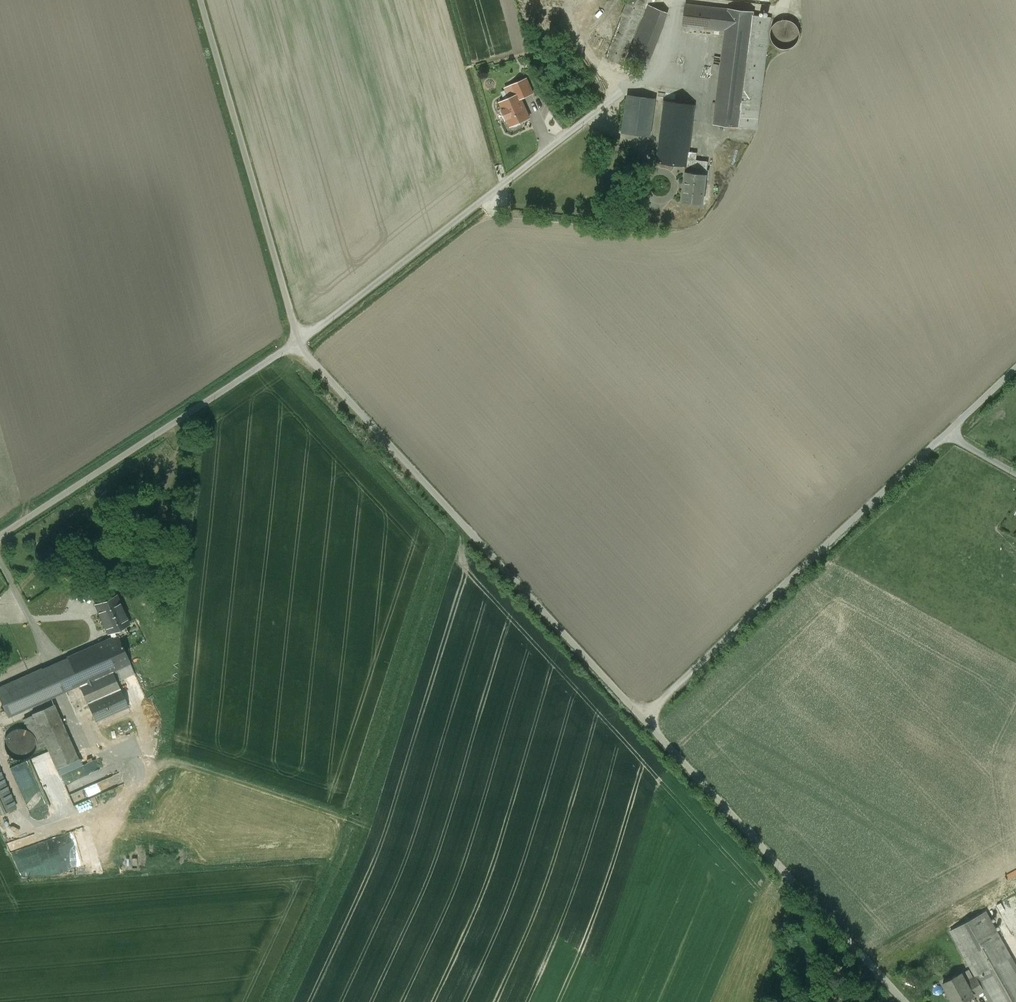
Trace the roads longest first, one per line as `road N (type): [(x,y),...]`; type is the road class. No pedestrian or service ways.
road 1 (unclassified): [(640,723),(1015,367)]
road 2 (unclassified): [(291,343),(640,723)]
road 3 (unclassified): [(640,723),(902,1001)]
road 4 (unclassified): [(198,0),(291,343)]
road 5 (unclassified): [(291,343),(0,535)]

